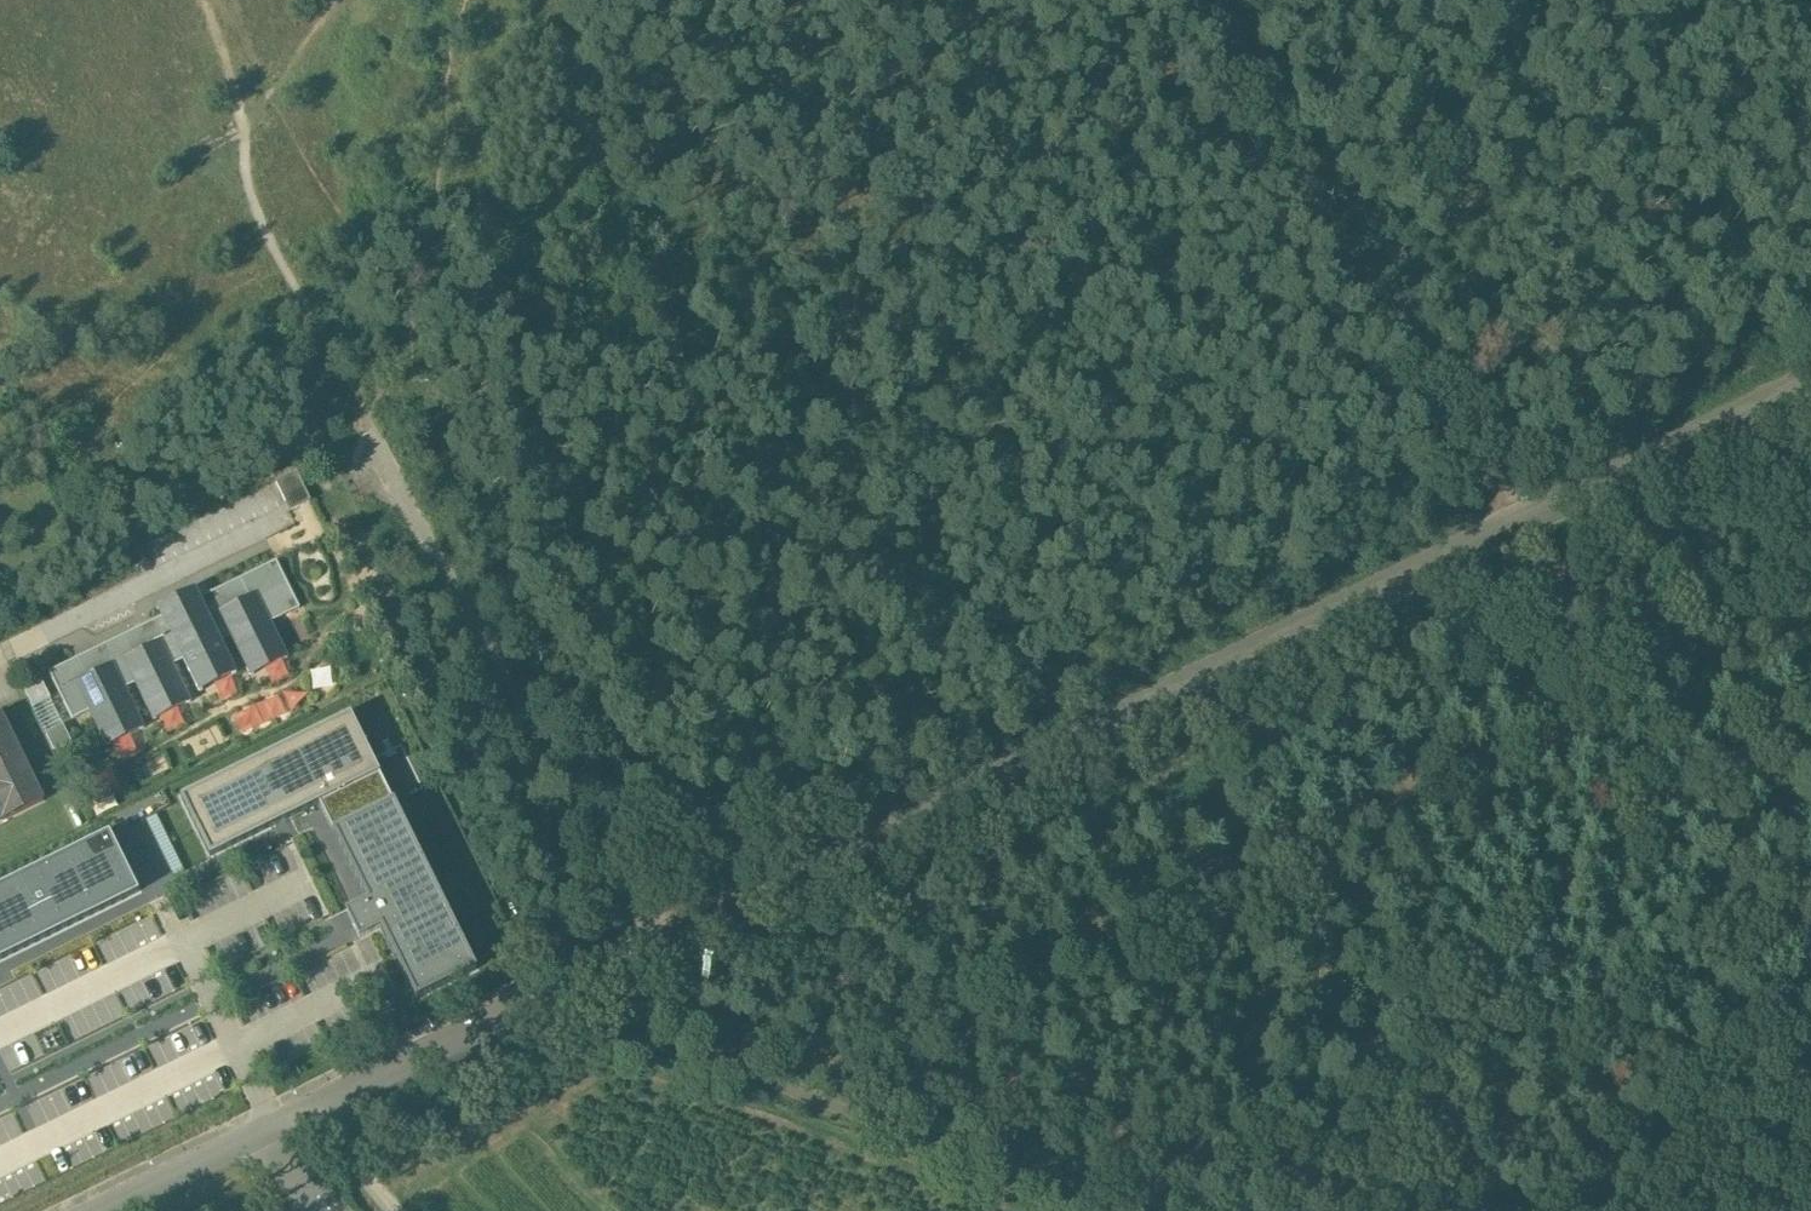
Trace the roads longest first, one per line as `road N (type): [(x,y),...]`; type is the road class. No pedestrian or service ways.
road 1 (unclassified): [(1810,392),(737,928),(310,1117)]
road 2 (residential): [(0,661),(282,526)]
road 3 (unclassified): [(310,1117),(104,1210)]
road 4 (unclassified): [(310,1117),(390,1210)]

